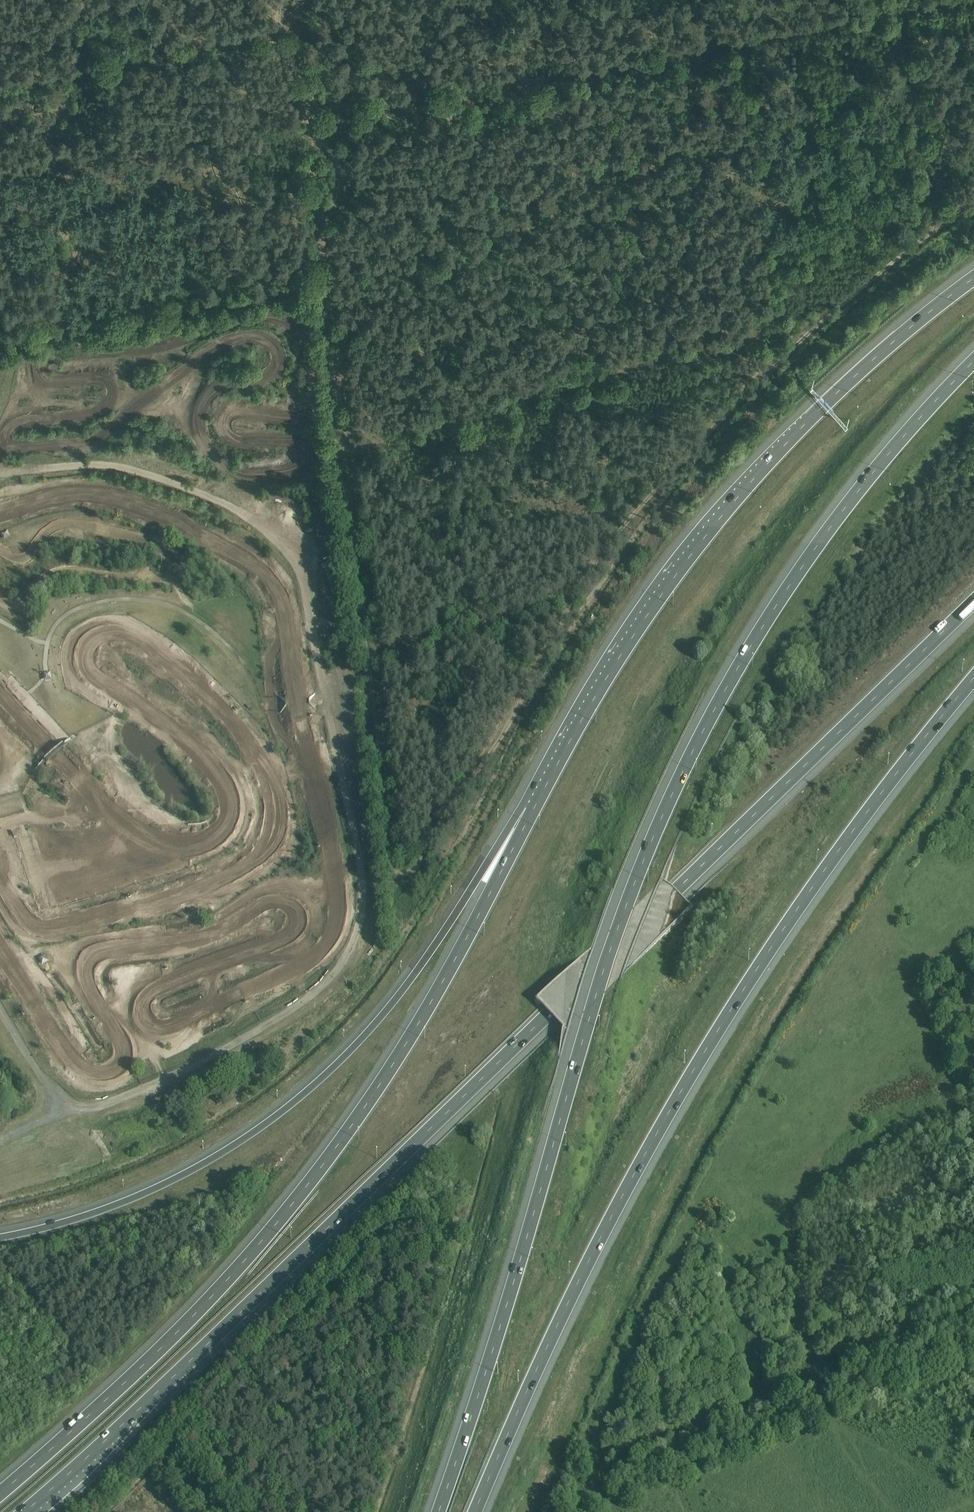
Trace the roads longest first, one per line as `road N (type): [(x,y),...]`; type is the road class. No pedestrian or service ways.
road 1 (motorway): [(24,1511),(328,1231),(973,604)]
road 2 (motorway): [(973,360),(804,561),(746,654),(653,835),(592,1004),(520,1259),(435,1511)]
road 3 (motorway): [(475,1511),(549,1342),(666,1115),(808,893),(973,677)]
road 4 (motorway): [(534,807),(439,990),(291,1207),(211,1300),(0,1493)]
road 5 (motorway): [(534,807),(382,1017),(283,1113),(152,1191),(0,1239)]
road 6 (motorway): [(973,281),(909,327),(810,417),(720,518),(643,618),(534,807)]
road 7 (track): [(324,285),(387,845)]
road 8 (track): [(324,285),(0,344)]
road 9 (track): [(300,27),(0,93)]
road 10 (track): [(298,0),(324,285)]

